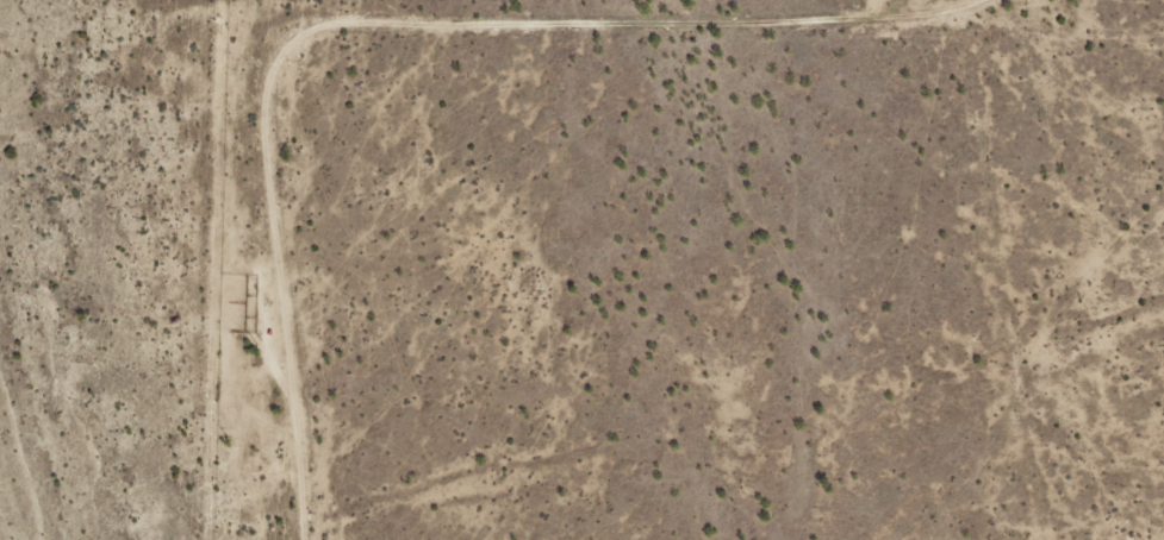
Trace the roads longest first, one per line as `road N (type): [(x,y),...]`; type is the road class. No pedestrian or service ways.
road 1 (track): [(238,539),(228,446),(245,243),(269,165),(317,112),(376,94),(954,81),(1008,51),(1022,0)]
road 2 (track): [(850,539),(1163,182)]
road 3 (track): [(262,0),(245,243)]

